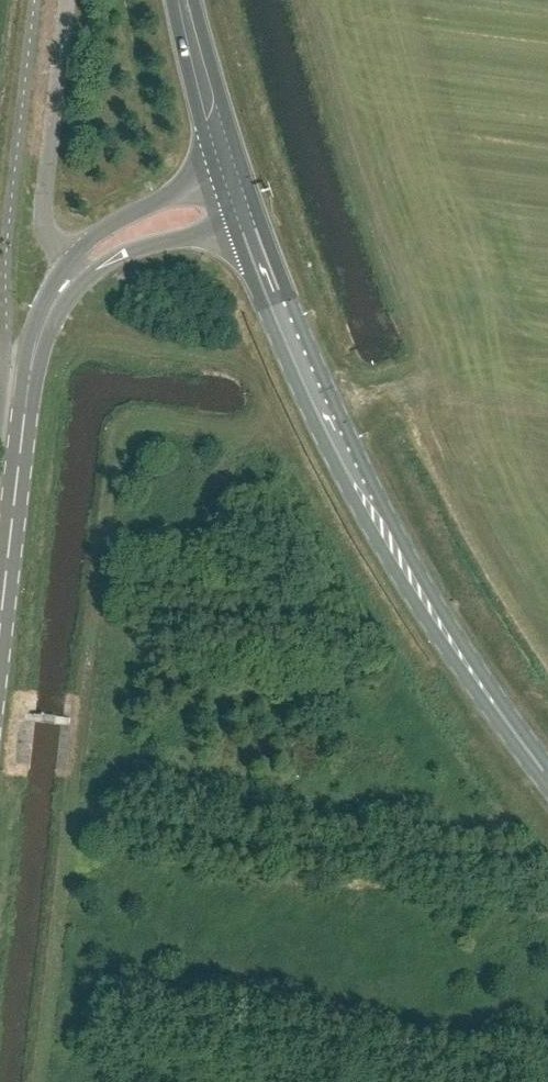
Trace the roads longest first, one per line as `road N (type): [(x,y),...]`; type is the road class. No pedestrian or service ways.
road 1 (secondary): [(547,776),(351,474),(276,314),(244,221)]
road 2 (tertiary): [(0,626),(28,384),(52,303)]
road 3 (tertiary): [(231,176),(96,235),(70,260),(52,303)]
road 4 (tertiary): [(52,303),(86,273),(134,249),(244,221)]
road 5 (secondary): [(231,176),(183,0)]

